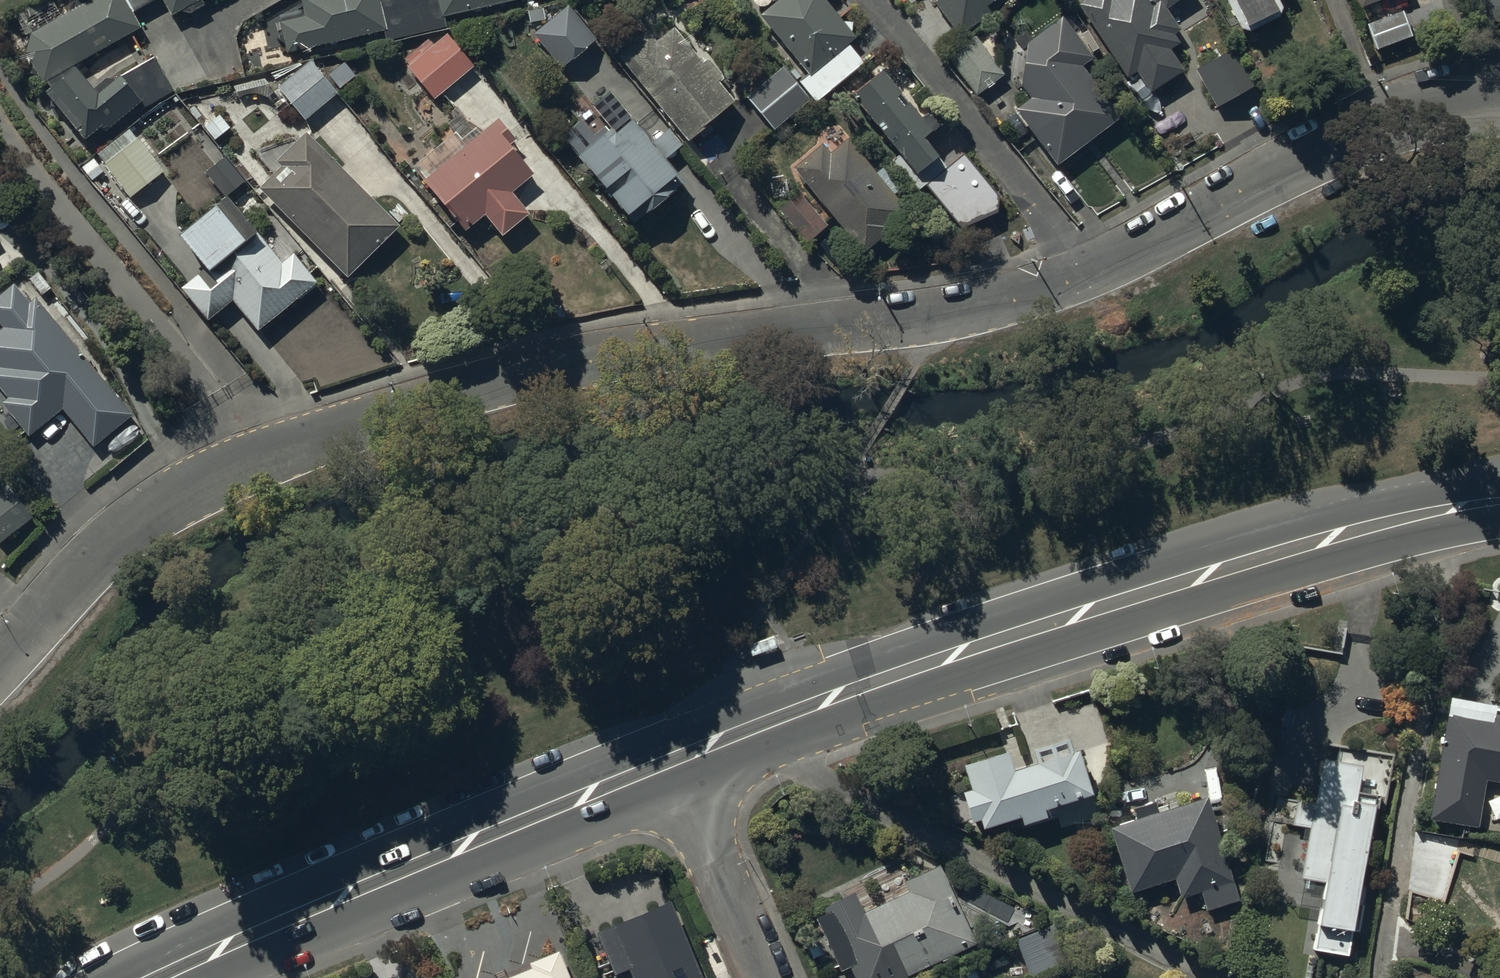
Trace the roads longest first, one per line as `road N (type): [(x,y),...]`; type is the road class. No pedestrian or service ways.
road 1 (residential): [(1499,98),(1421,111),(1363,134),(1042,291),(952,311),(632,350),(400,406),(285,448),(156,508),(0,666)]
road 2 (secondary): [(1499,502),(1278,552),(668,761)]
road 3 (secondary): [(668,761),(165,977)]
road 4 (residential): [(668,761),(763,977)]

